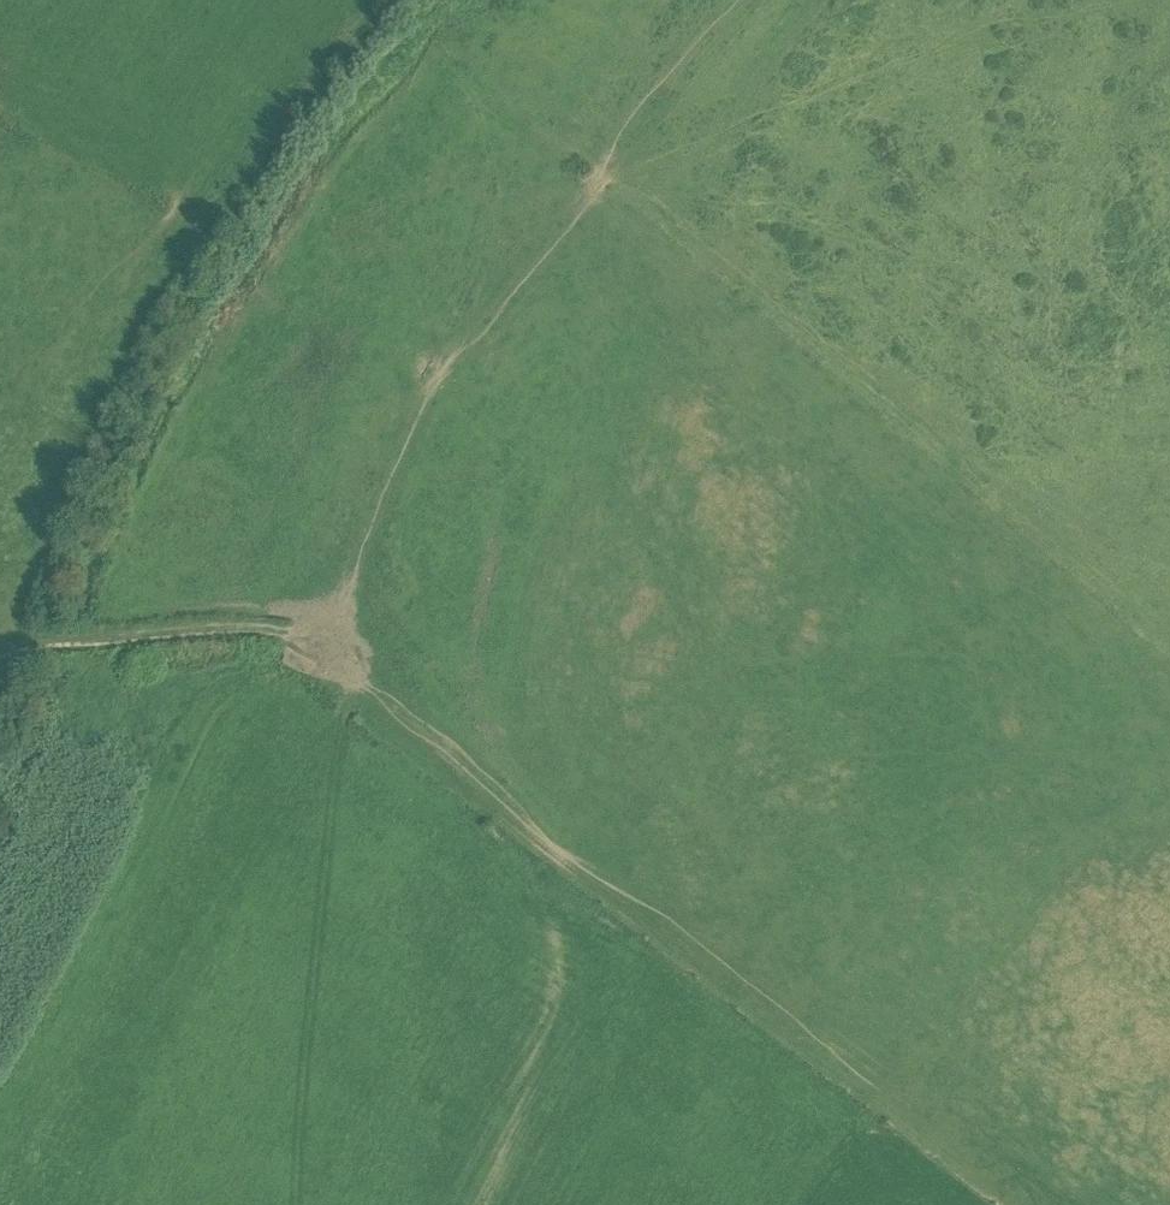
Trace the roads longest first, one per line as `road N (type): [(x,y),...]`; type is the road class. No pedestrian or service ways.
road 1 (track): [(1011,1204),(529,833),(360,674),(293,812)]
road 2 (track): [(360,674),(328,645),(279,626),(6,650),(0,657)]

